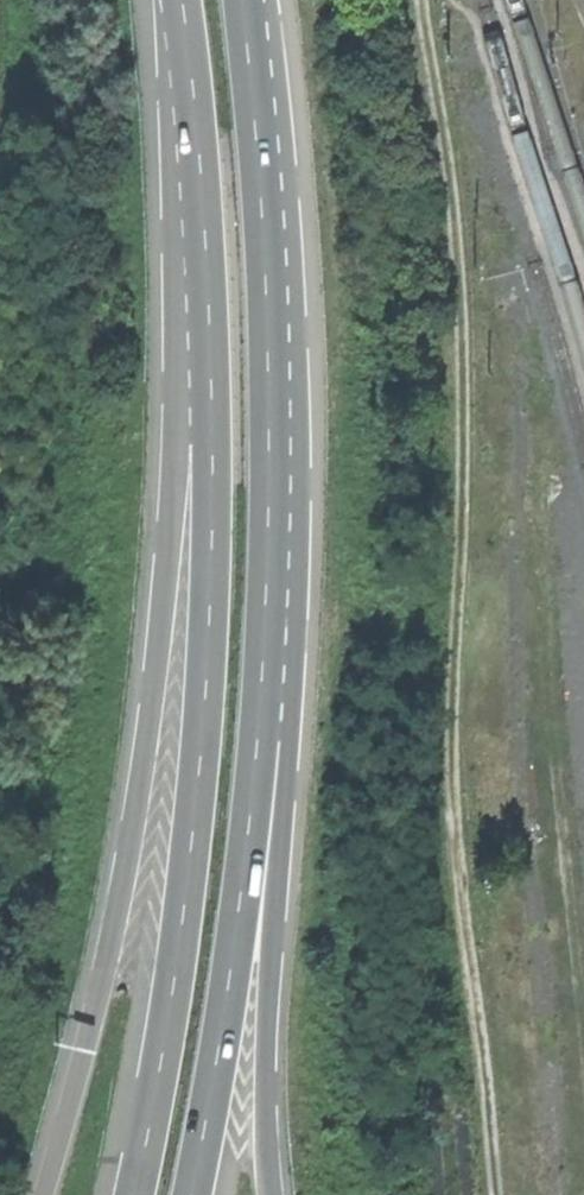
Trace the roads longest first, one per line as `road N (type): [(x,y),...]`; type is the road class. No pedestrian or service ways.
road 1 (track): [(496,1194),(459,860),(451,726),(462,326),(425,0)]
road 2 (trunk): [(203,380),(163,544),(151,694),(122,892),(44,1194)]
road 3 (trunk): [(203,380),(210,547),(200,770),(182,925),(133,1194)]
road 4 (trunk): [(271,617),(274,334),(246,0)]
road 5 (trunk): [(190,1194),(221,1032),(271,617)]
road 6 (trunk): [(266,1194),(261,1110),(279,761),(271,617)]
road 7 (track): [(542,622),(583,1031)]
road 8 (trunk): [(178,0),(203,380)]

